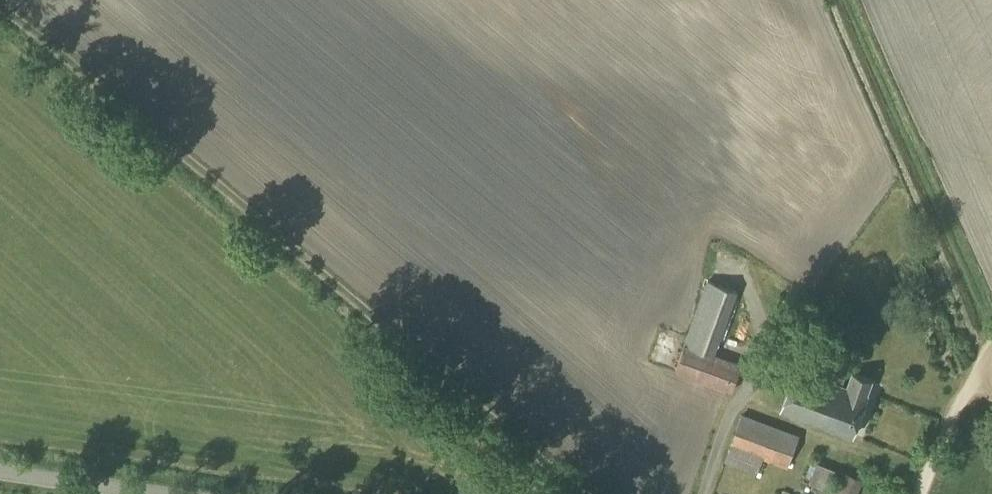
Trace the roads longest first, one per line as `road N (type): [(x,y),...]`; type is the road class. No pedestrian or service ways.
road 1 (track): [(581,493),(0,4)]
road 2 (unclassified): [(142,493),(0,474)]
road 3 (track): [(976,371),(921,493)]

